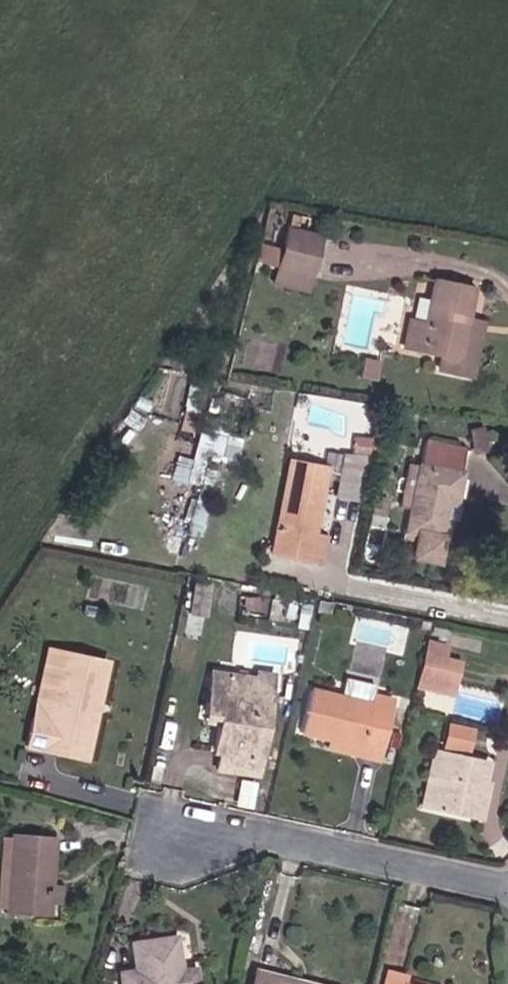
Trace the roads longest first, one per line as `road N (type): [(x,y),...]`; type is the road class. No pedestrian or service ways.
road 1 (residential): [(178,821),(507,888)]

